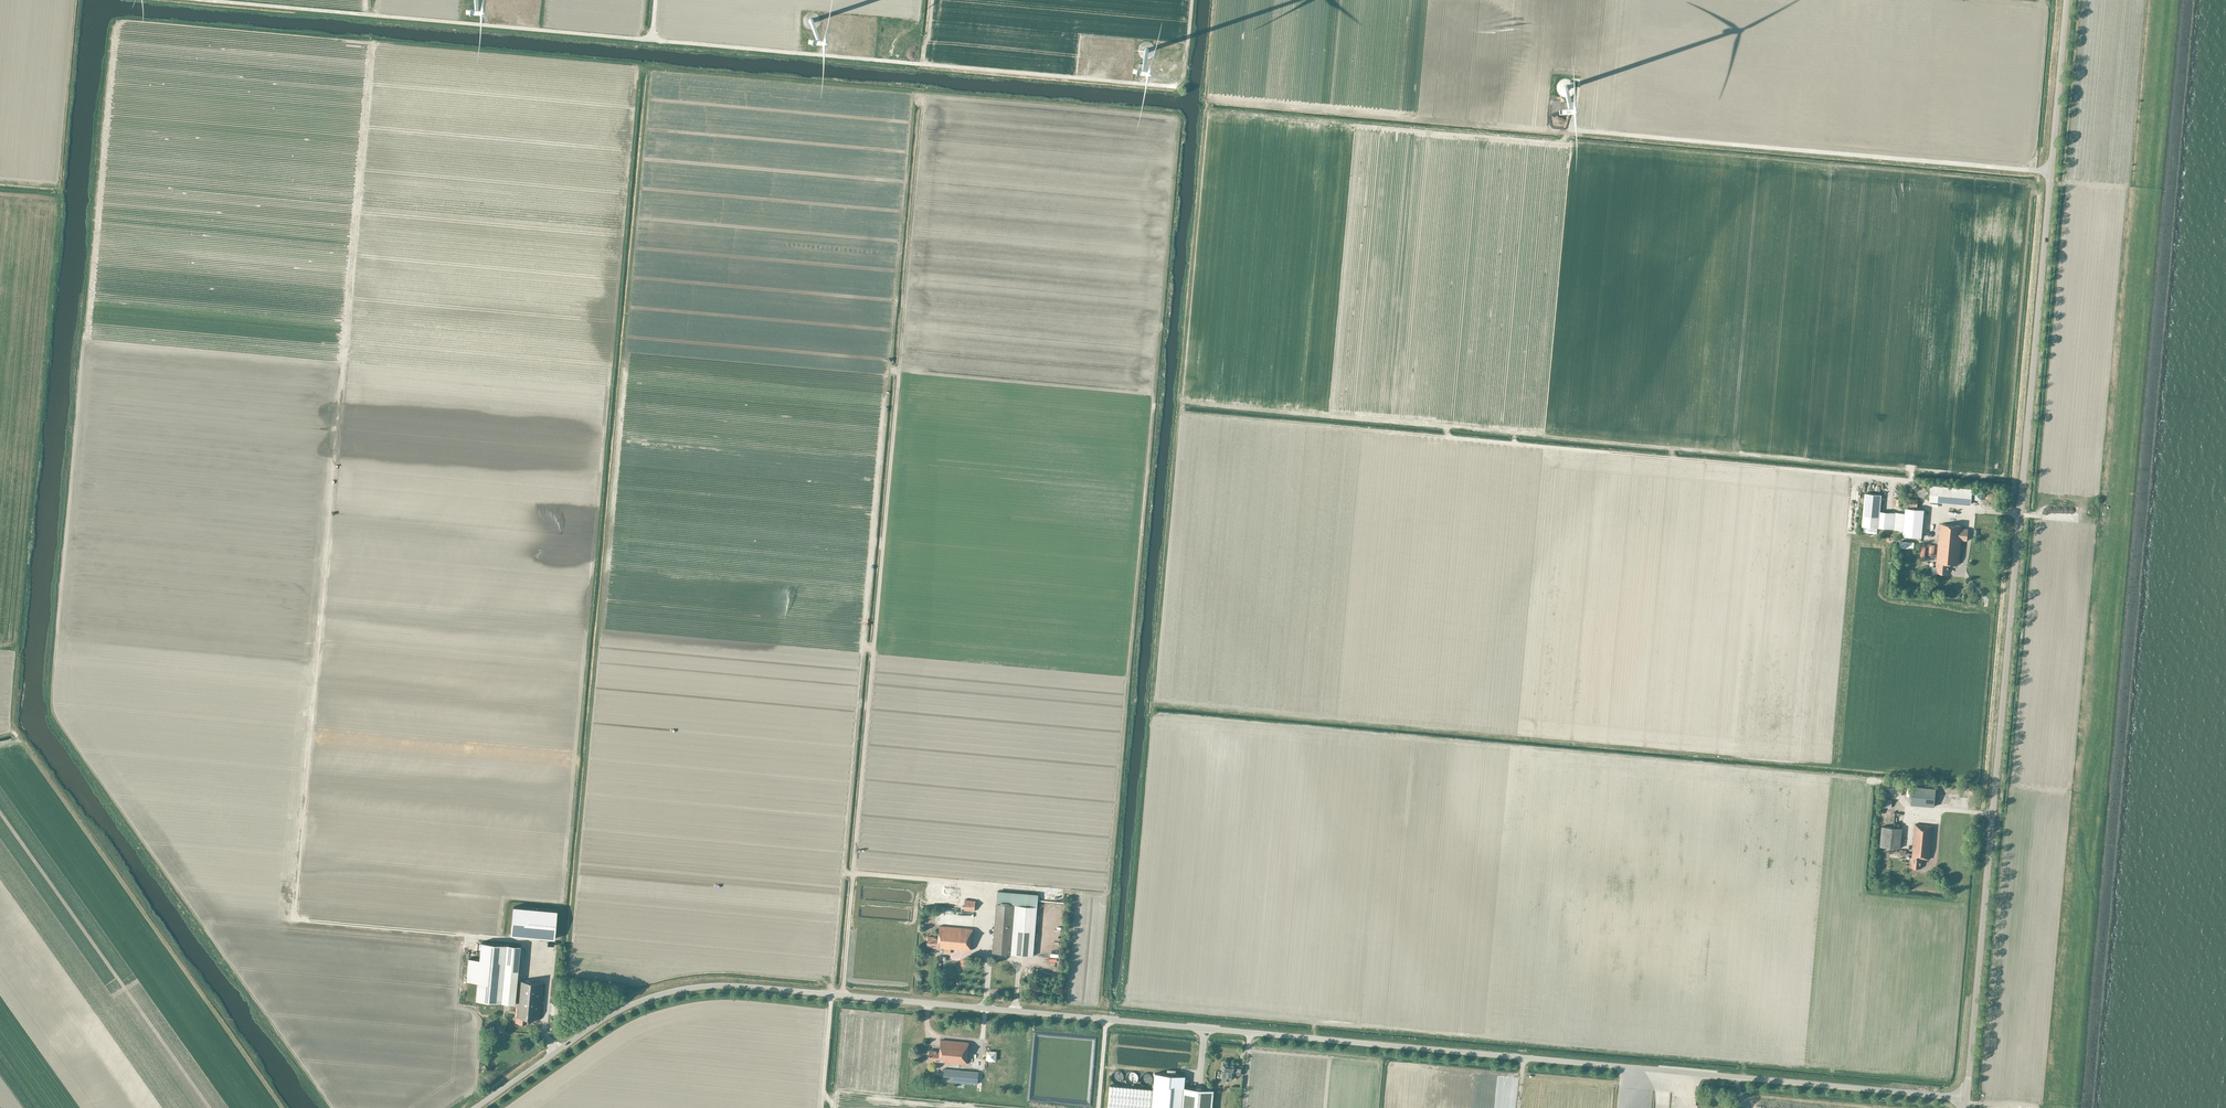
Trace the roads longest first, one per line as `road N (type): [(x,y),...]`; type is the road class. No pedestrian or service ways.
road 1 (unclassified): [(475,1107),(628,1006),(727,986),(1966,1098)]
road 2 (tertiary): [(1966,1098),(2067,0)]

